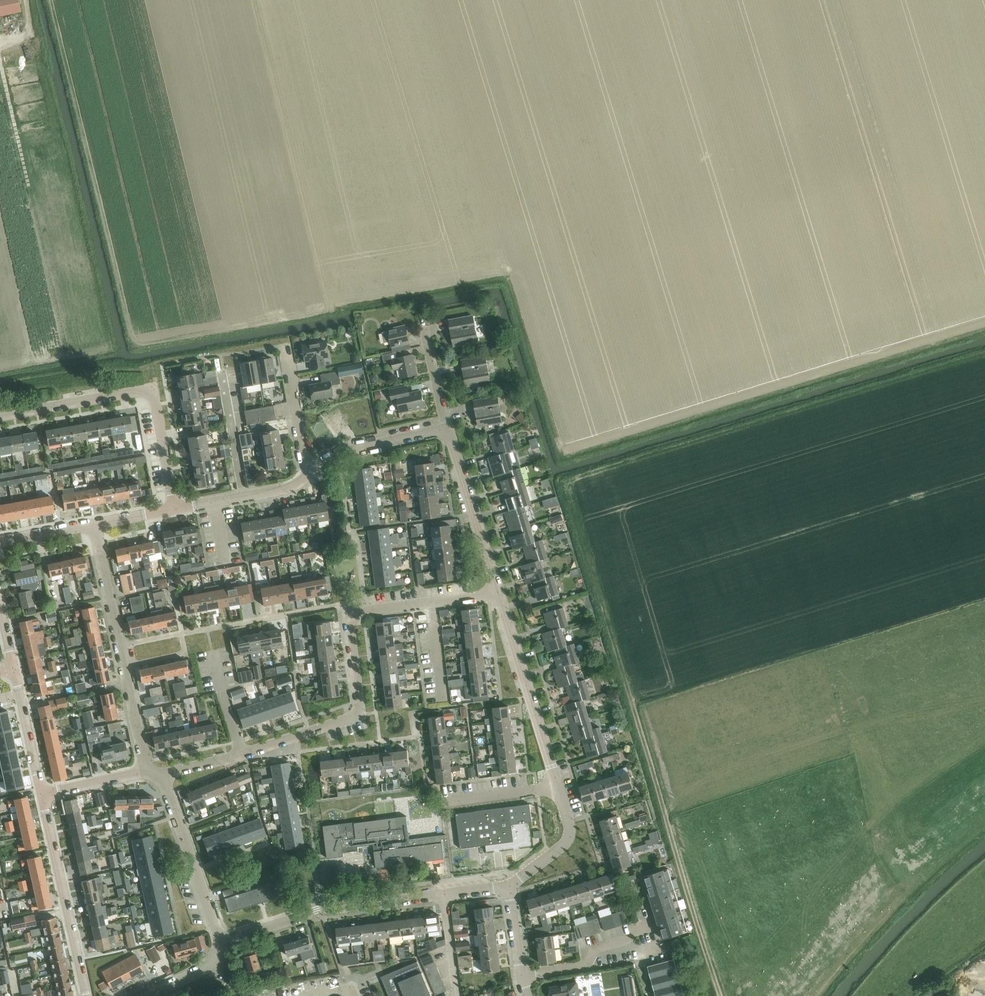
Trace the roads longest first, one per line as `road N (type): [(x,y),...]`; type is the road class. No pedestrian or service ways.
road 1 (track): [(722,995),(604,607)]
road 2 (residential): [(512,886),(565,844),(571,826),(497,595)]
road 3 (residential): [(161,775),(362,714),(354,613)]
road 4 (residential): [(224,939),(318,910),(512,886)]
road 5 (residential): [(175,509),(152,389),(0,417)]
road 6 (residential): [(41,794),(86,995)]
road 7 (residential): [(182,635),(338,606),(354,613)]
road 8 (residential): [(224,939),(161,775)]
road 9 (residential): [(497,595),(447,430)]
road 10 (residential): [(354,613),(497,595)]
road 11 (residential): [(312,472),(342,453),(447,430)]
road 12 (residential): [(312,472),(303,461),(285,345)]
road 13 (residential): [(243,496),(221,372)]
road 14 (residential): [(121,646),(93,524)]

